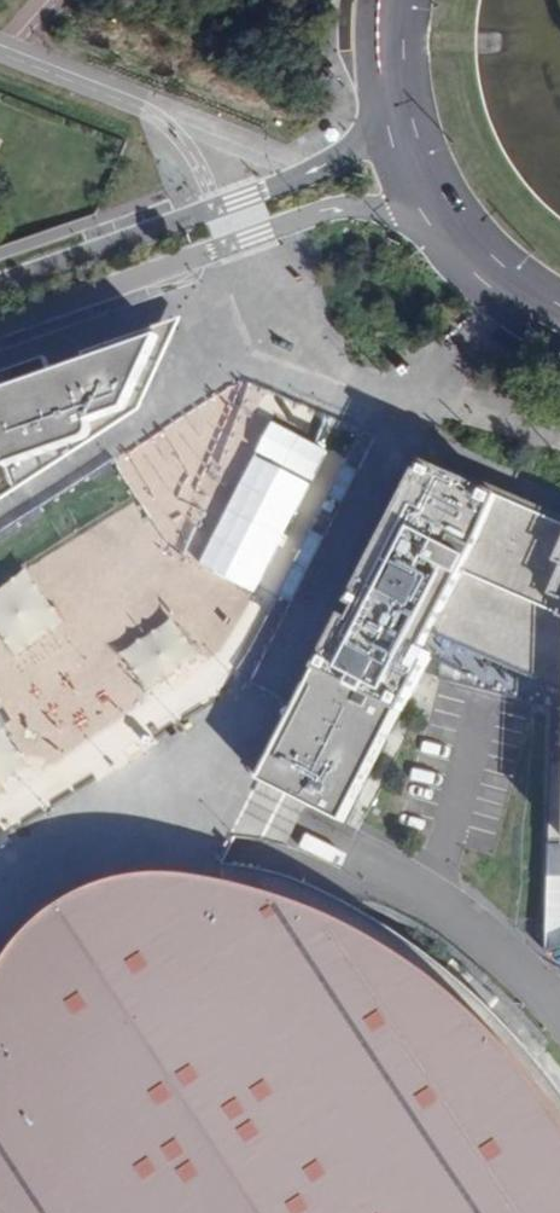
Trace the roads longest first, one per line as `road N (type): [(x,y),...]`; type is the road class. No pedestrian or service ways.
road 1 (unclassified): [(0,327),(340,206),(386,206),(453,228)]
road 2 (unclassified): [(392,74),(374,122),(337,161),(0,285)]
road 3 (secondary): [(392,74),(410,152),(453,228)]
road 4 (secondary): [(453,228),(501,278),(559,317)]

